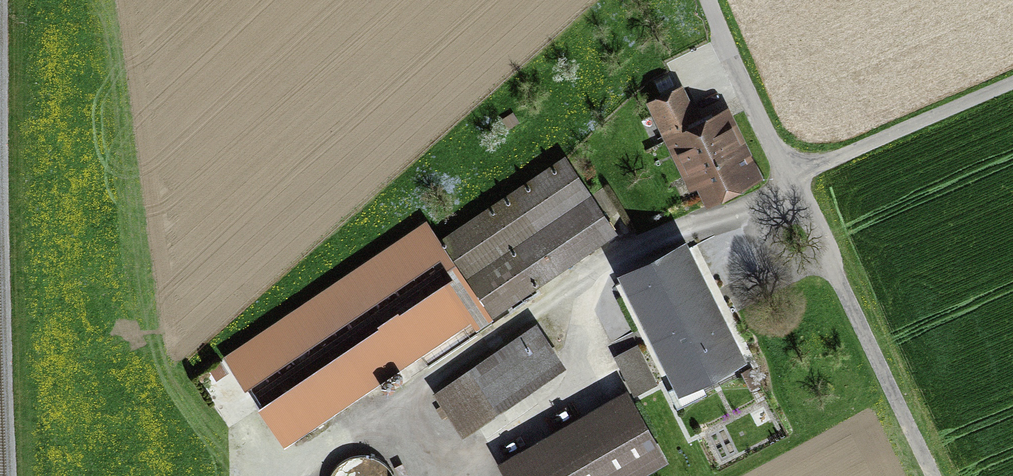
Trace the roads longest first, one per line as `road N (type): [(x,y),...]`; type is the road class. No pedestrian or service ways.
road 1 (unclassified): [(932,475),(708,0)]
road 2 (track): [(1012,83),(786,178)]

